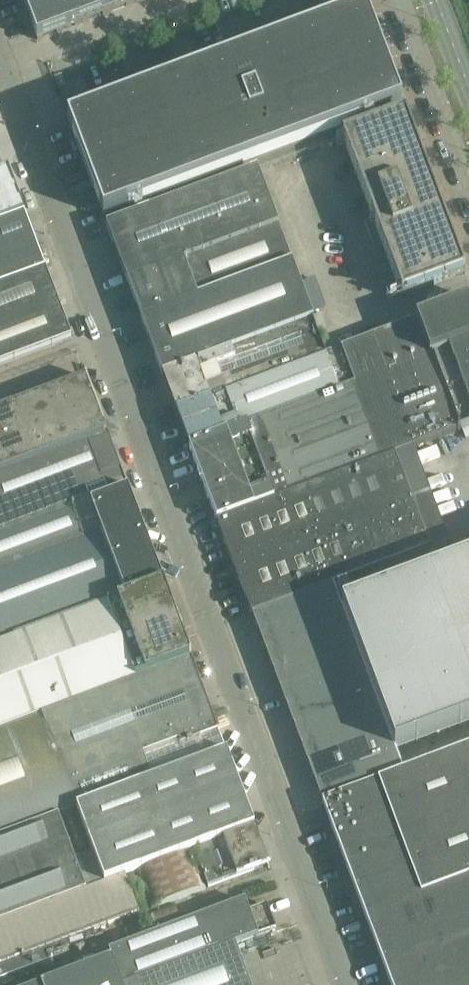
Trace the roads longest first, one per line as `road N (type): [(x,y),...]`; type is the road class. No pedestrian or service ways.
road 1 (unclassified): [(349,984),(0,50)]
road 2 (unclassified): [(404,0),(468,176)]

